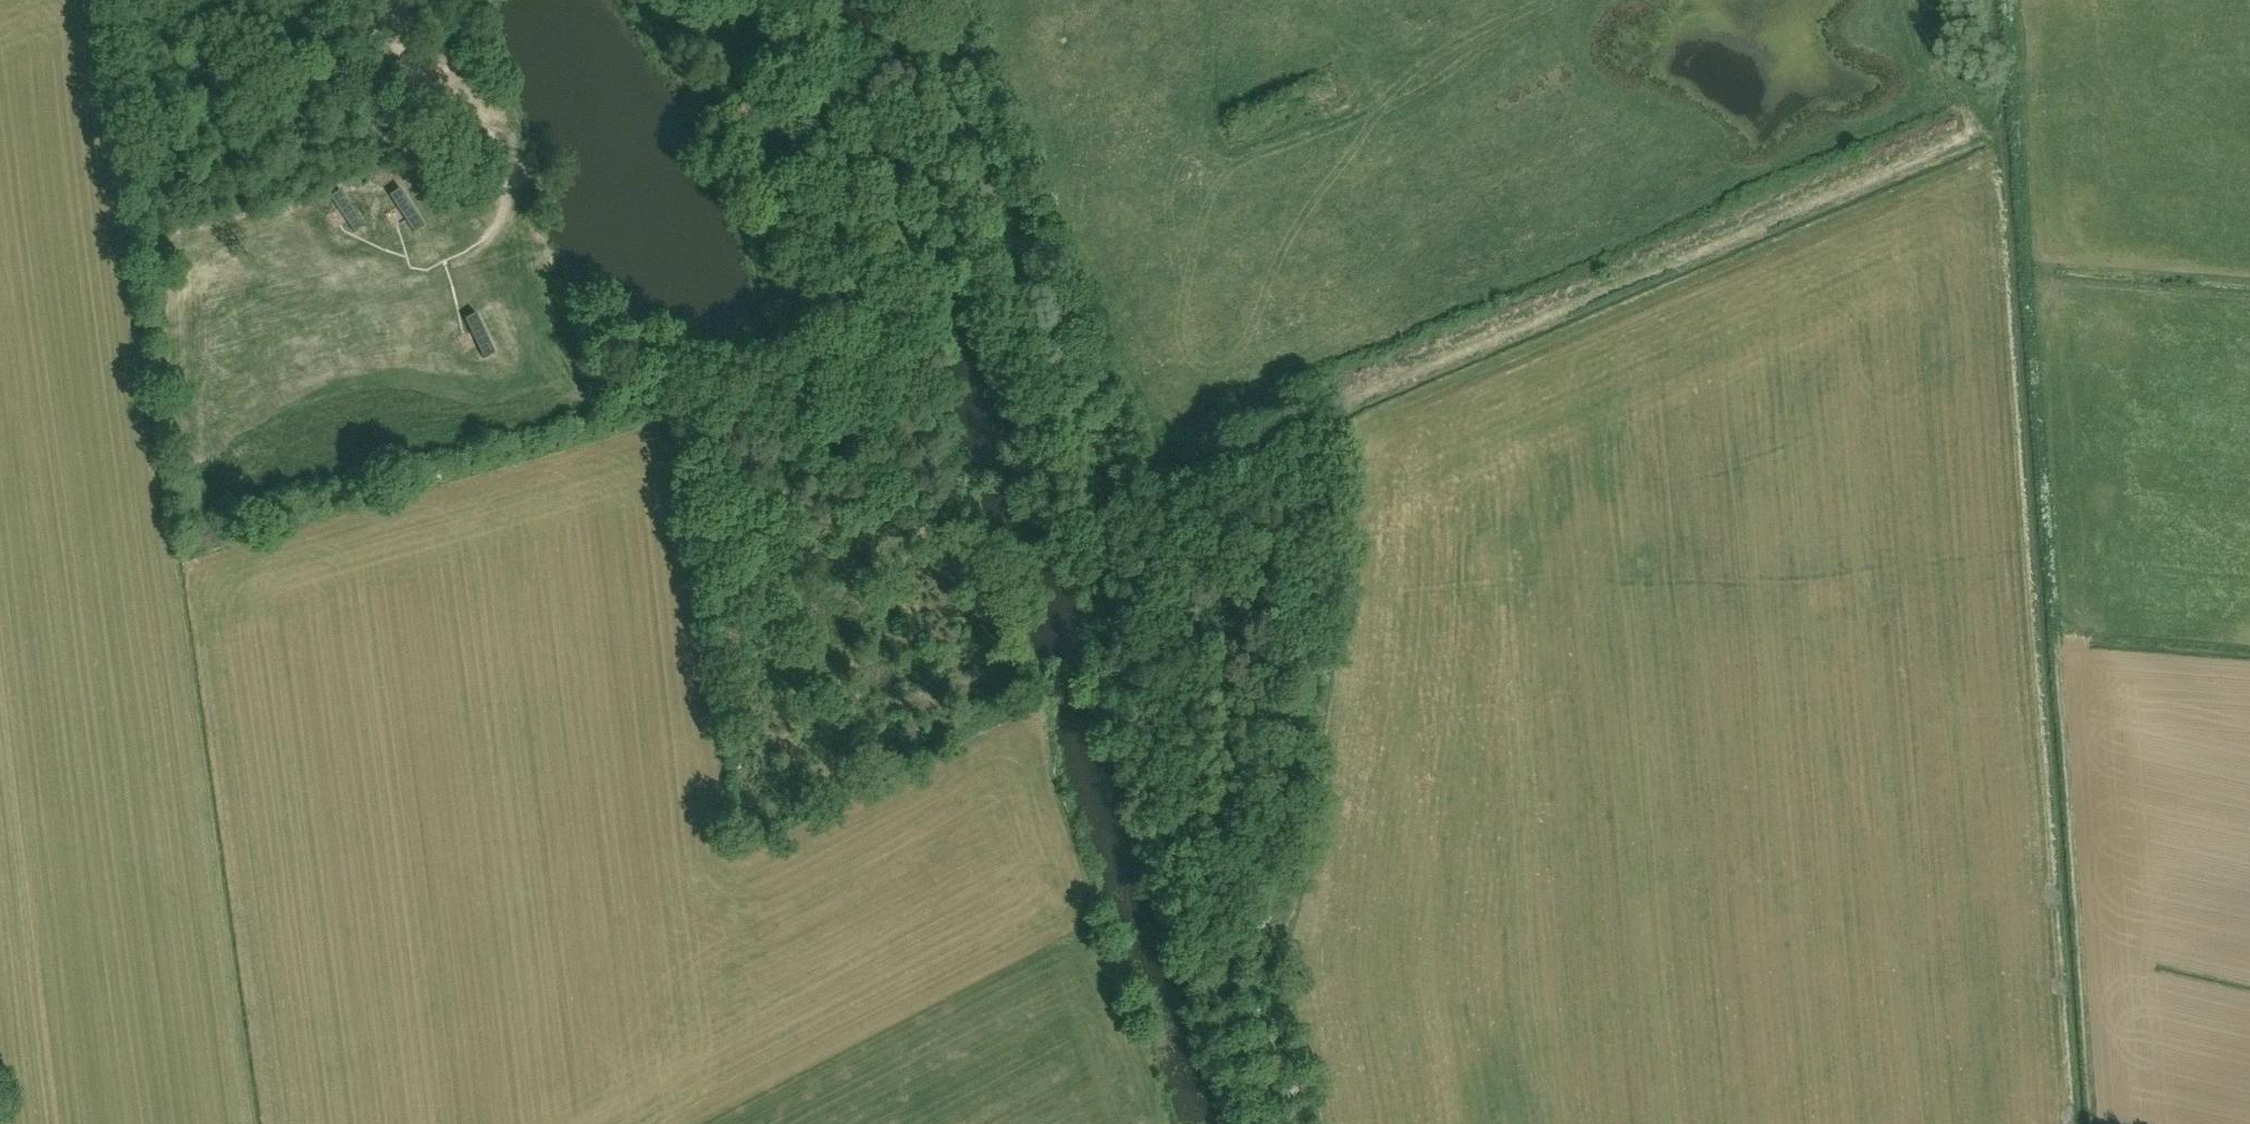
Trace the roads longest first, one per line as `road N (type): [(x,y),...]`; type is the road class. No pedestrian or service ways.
road 1 (track): [(748,0),(824,204),(914,491)]
road 2 (track): [(855,309),(784,345),(647,385)]
road 3 (track): [(1998,203),(1993,137),(1955,82),(1940,0)]

